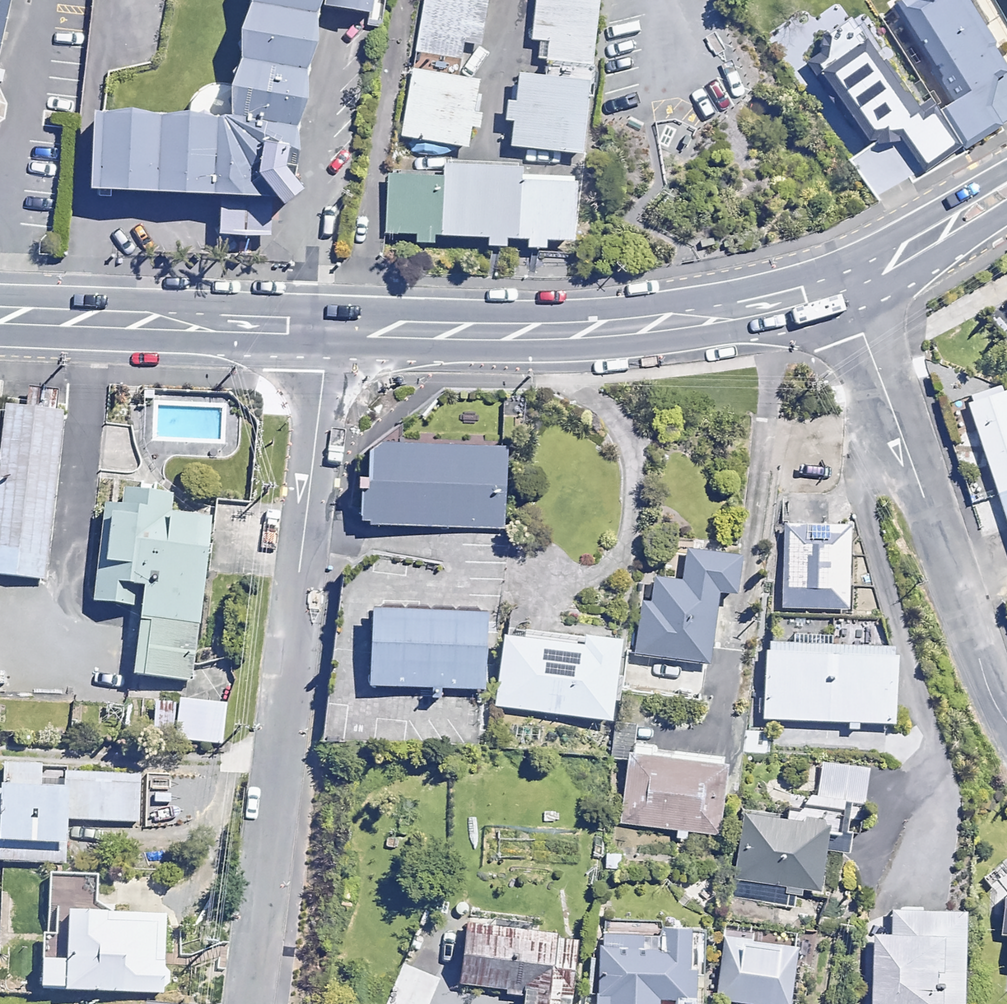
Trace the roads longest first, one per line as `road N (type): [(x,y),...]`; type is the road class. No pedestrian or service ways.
road 1 (residential): [(328,329),(237,1003)]
road 2 (tertiary): [(846,281),(763,306),(652,325),(328,329)]
road 3 (residential): [(846,281),(1006,722)]
road 4 (tertiary): [(328,329),(0,318)]
road 5 (tertiary): [(1006,193),(846,281)]

